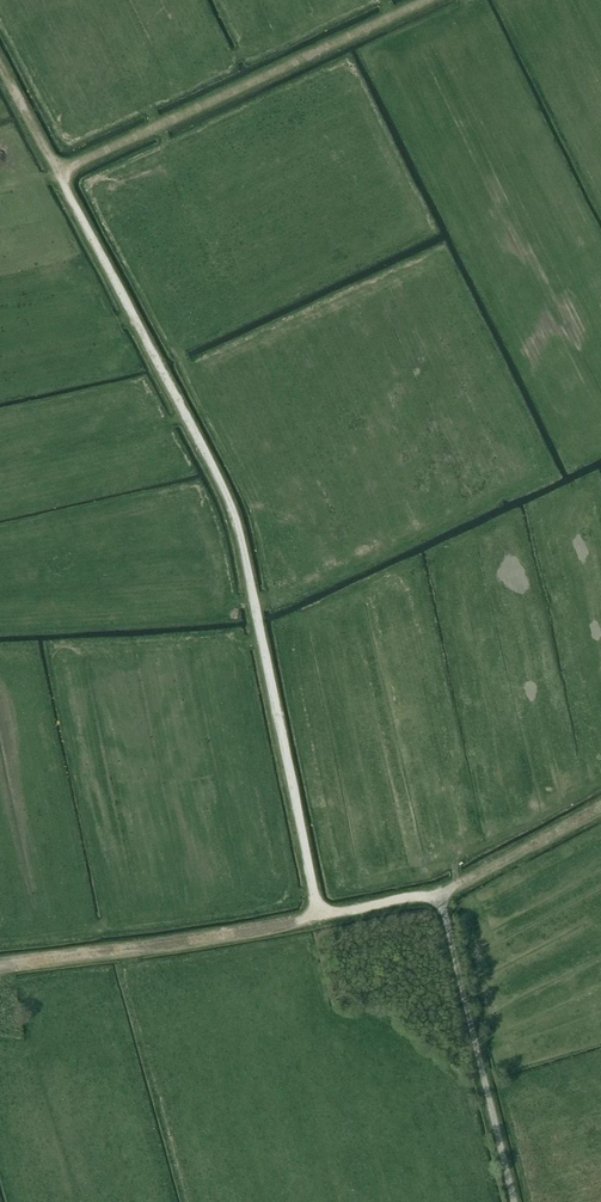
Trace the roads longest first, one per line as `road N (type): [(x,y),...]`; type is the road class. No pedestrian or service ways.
road 1 (track): [(319,915),(238,521),(60,171)]
road 2 (track): [(429,0),(60,171)]
road 3 (track): [(319,915),(0,965)]
road 4 (unclassified): [(514,1201),(436,899)]
road 5 (track): [(600,807),(451,888)]
road 6 (track): [(60,171),(0,60)]

